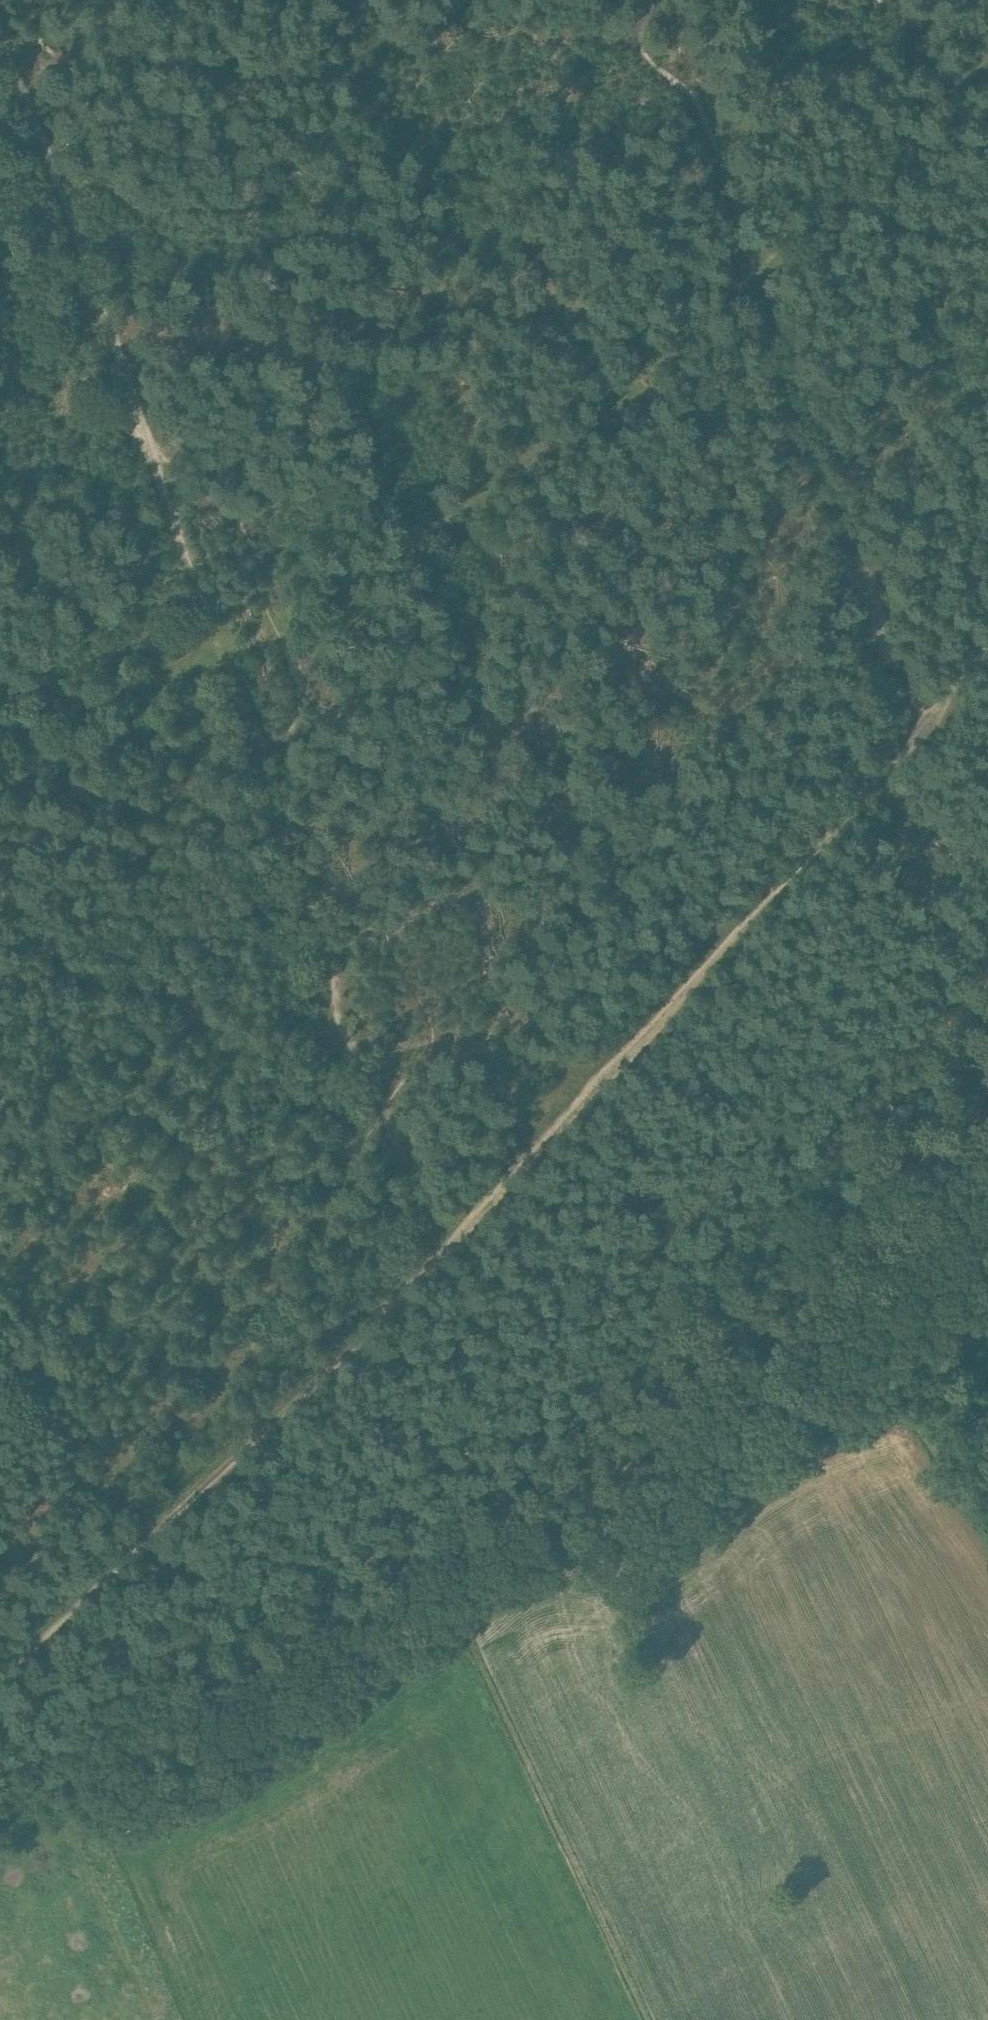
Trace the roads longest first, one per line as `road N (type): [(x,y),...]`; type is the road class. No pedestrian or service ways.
road 1 (track): [(434,1244),(926,724)]
road 2 (track): [(0,35),(222,652)]
road 3 (track): [(222,652),(322,926),(343,1026),(371,1068),(434,1244)]
road 4 (track): [(0,1675),(366,1323),(434,1244)]

